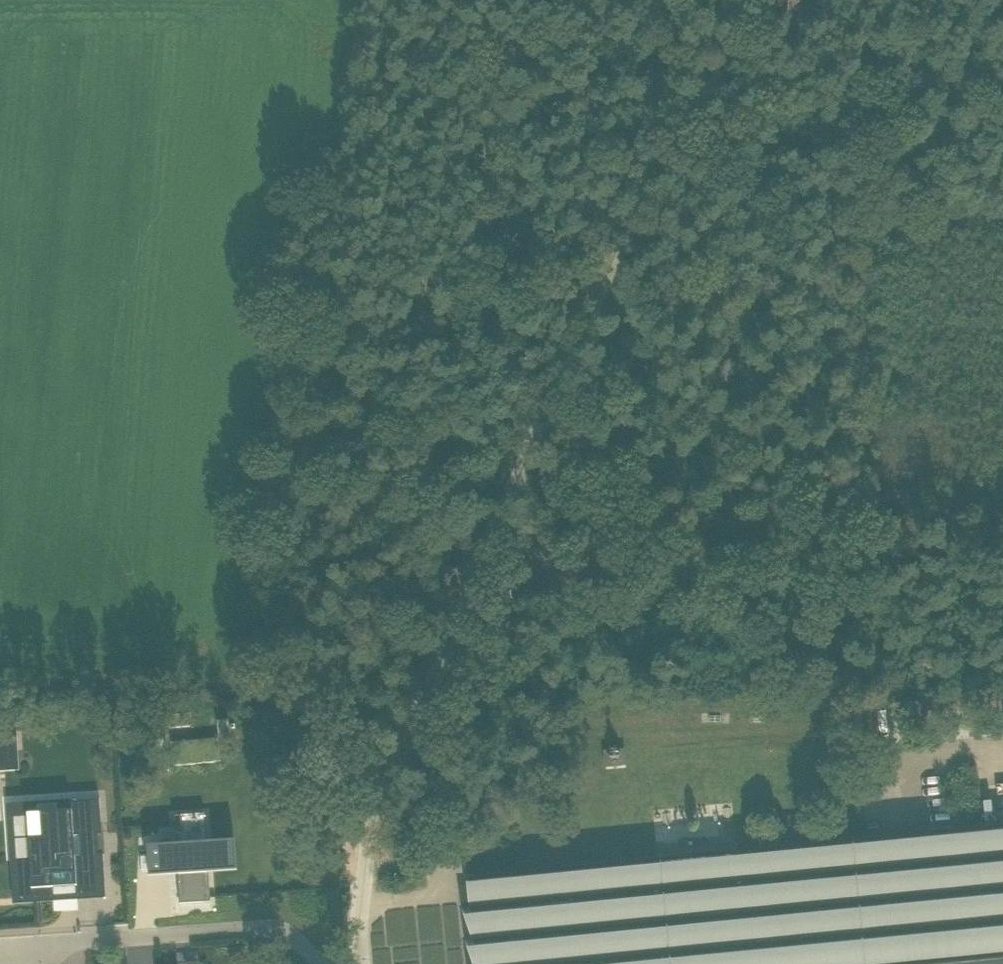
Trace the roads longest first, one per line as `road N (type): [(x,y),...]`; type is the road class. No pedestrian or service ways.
road 1 (track): [(0,695),(321,697),(319,514),(367,0)]
road 2 (track): [(355,925),(321,697)]

